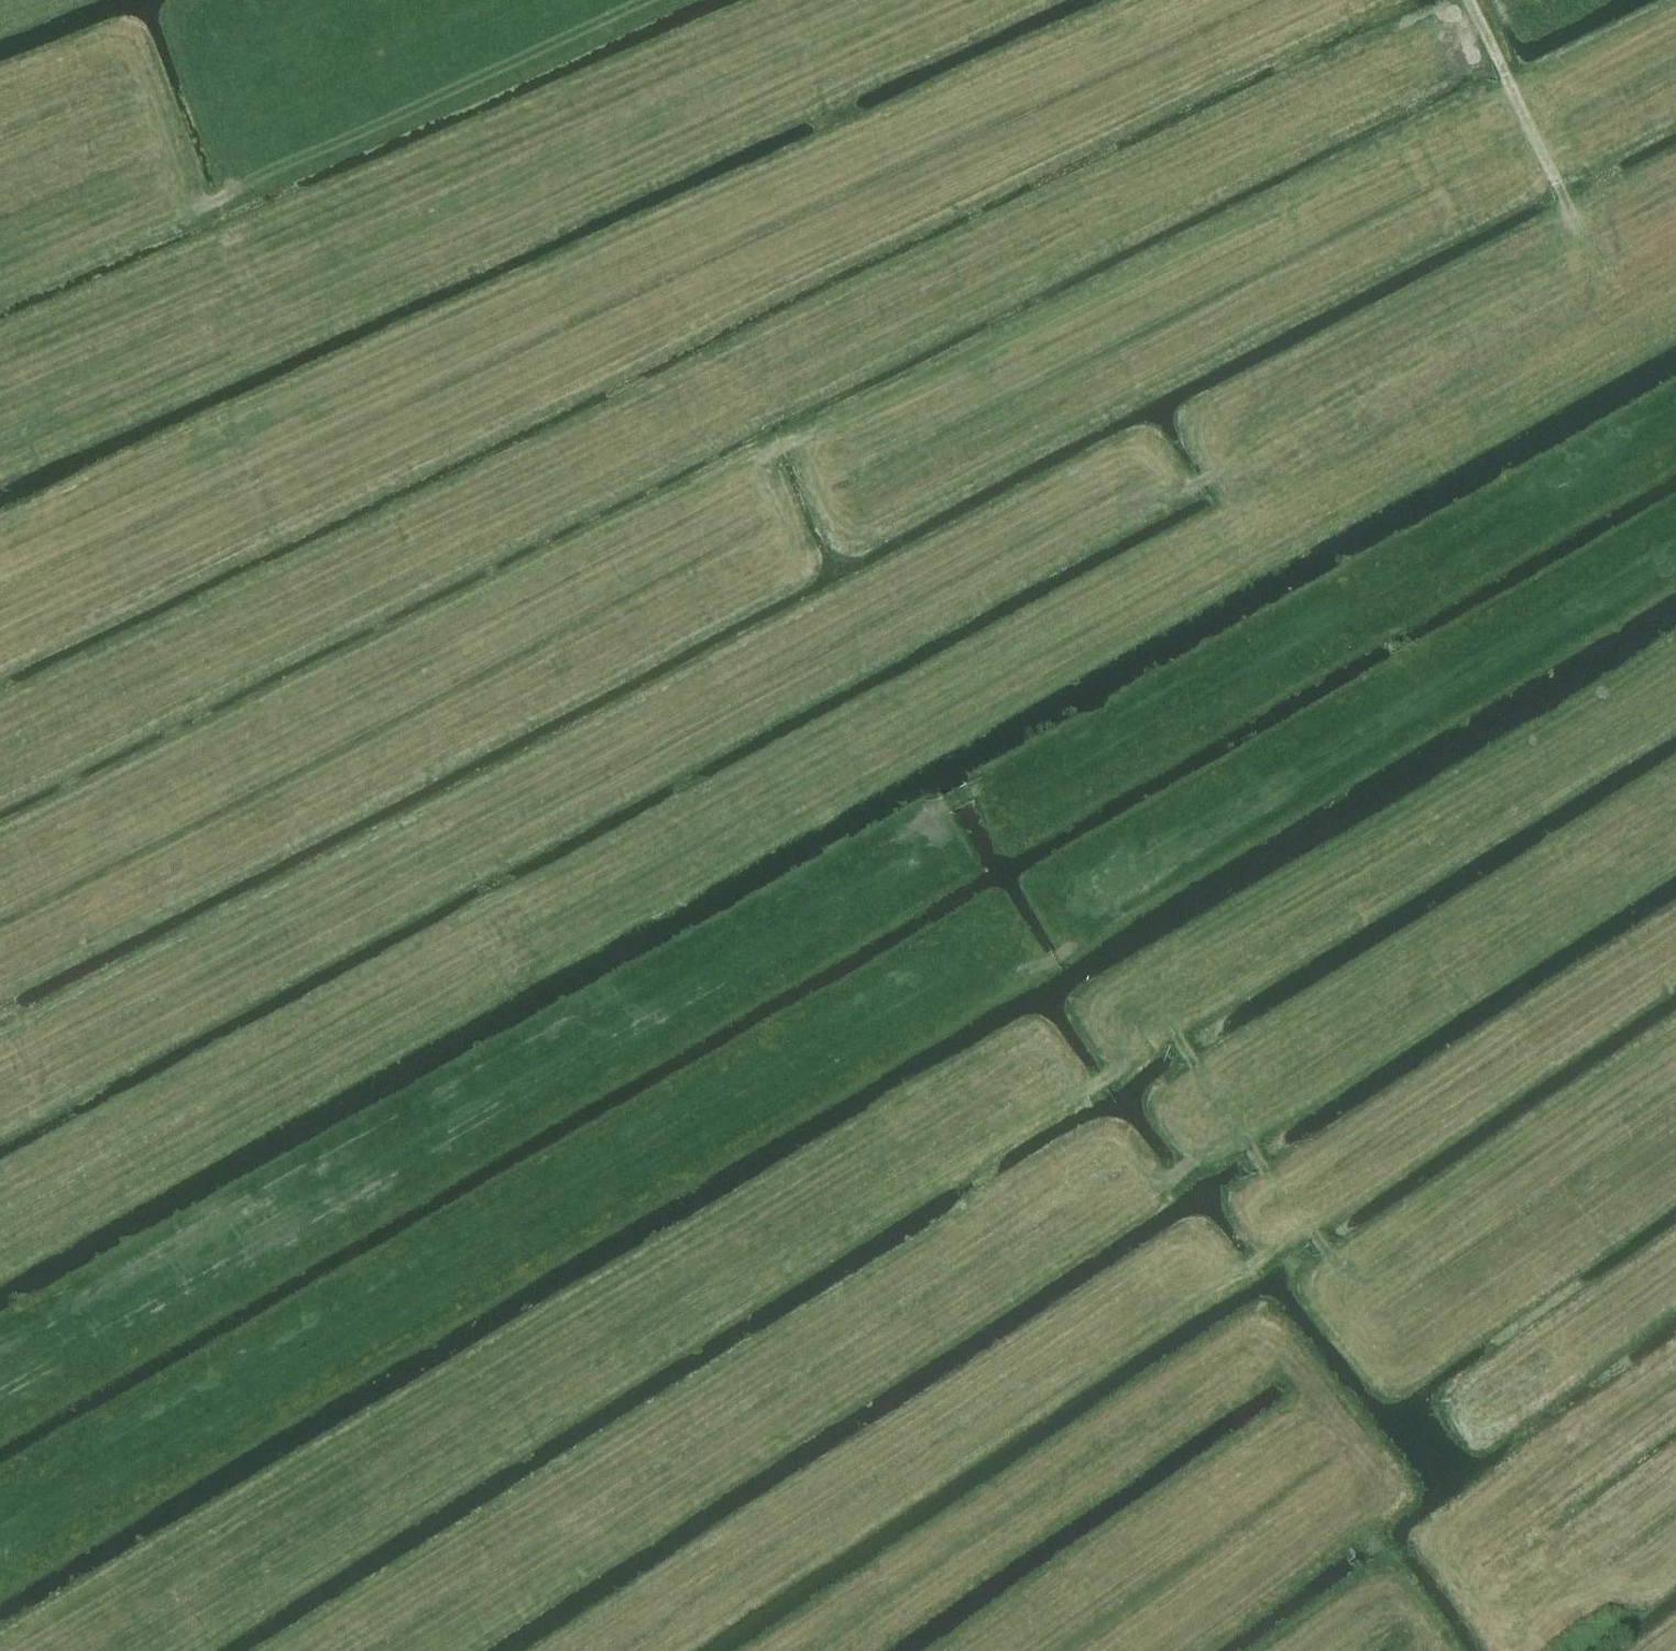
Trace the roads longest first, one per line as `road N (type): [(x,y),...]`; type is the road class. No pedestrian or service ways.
road 1 (track): [(1469,0),(1574,225)]

